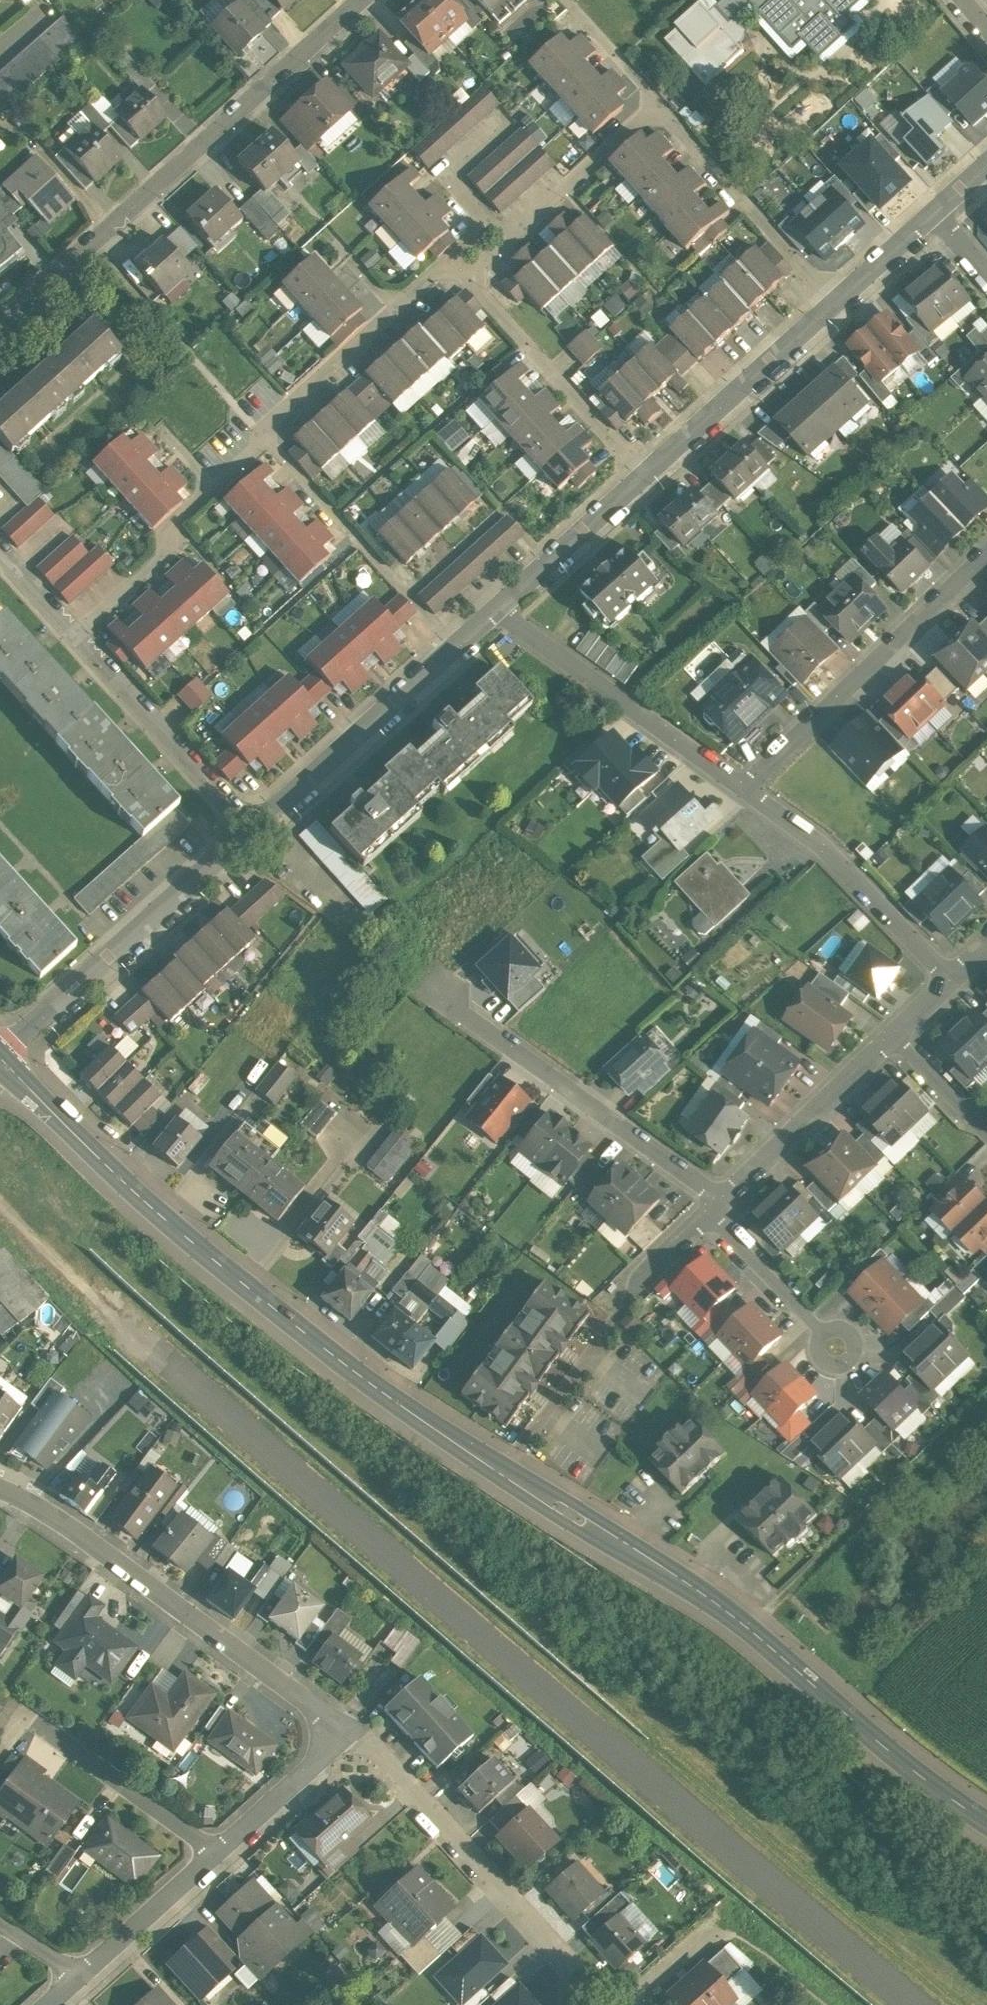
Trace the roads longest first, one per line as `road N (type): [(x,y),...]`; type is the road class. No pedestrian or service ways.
road 1 (tertiary): [(986,1825),(717,1605),(415,1415),(256,1297),(0,1060)]
road 2 (secondary): [(0,1181),(70,1263),(280,1458),(913,2004)]
road 3 (residential): [(468,278),(659,104),(837,302)]
road 4 (residential): [(361,0),(0,325)]
road 5 (residential): [(0,1489),(349,1731)]
road 6 (residential): [(621,2004),(568,1961),(349,1731)]
road 7 (residential): [(438,988),(721,1197)]
road 8 (residential): [(0,1057),(252,832)]
road 9 (residential): [(986,551),(743,784)]
road 10 (track): [(749,1630),(986,1401)]
road 11 (residential): [(500,608),(743,784)]
road 12 (residential): [(743,784),(820,842),(955,979)]
road 13 (residential): [(263,436),(454,650)]
road 14 (residential): [(76,637),(177,537),(170,523),(263,436)]
road 15 (residential): [(263,436),(451,260),(468,278)]
road 16 (residential): [(0,1759),(29,1718),(216,1852)]
road 17 (residential): [(252,832),(454,650)]
road 18 (residential): [(642,479),(468,278)]
road 19 (residential): [(642,479),(837,302)]
road 20 (residential): [(76,637),(252,832)]
road 21 (residential): [(894,1037),(721,1197)]
road 22 (residential): [(500,608),(642,479)]
road 23 (residential): [(704,1215),(836,1350)]
road 24 (residential): [(78,1977),(216,1852)]
road 25 (residential): [(216,1852),(349,1731)]
road 26 (residential): [(986,1136),(894,1037)]
road 27 (residential): [(837,302),(930,211)]

